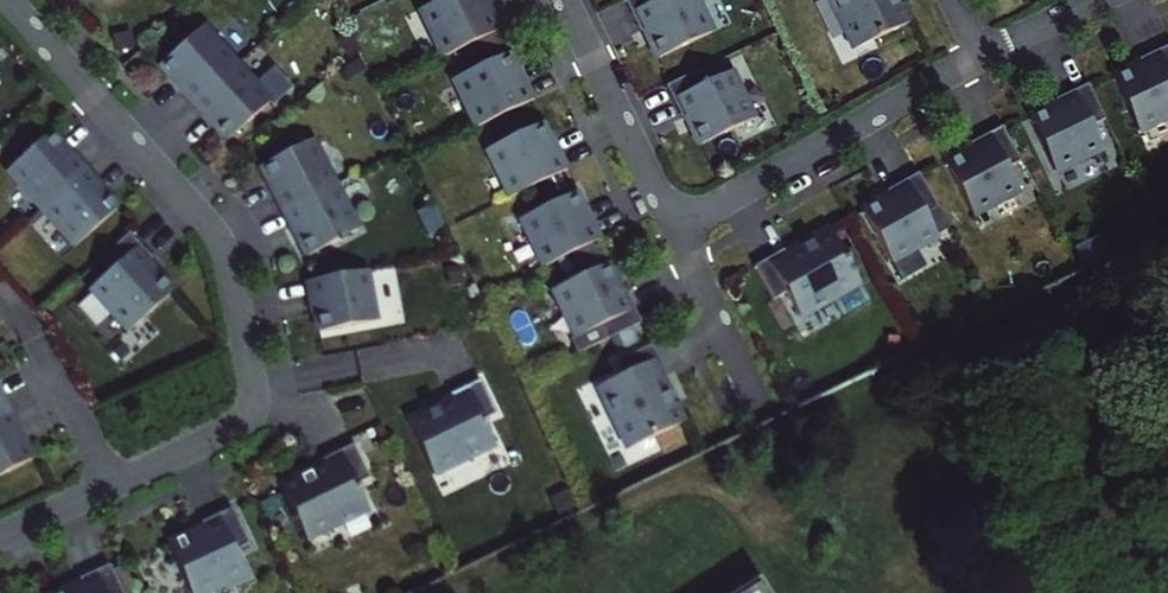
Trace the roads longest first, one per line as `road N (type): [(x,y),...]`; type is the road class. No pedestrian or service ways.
road 1 (residential): [(7,0),(222,246),(252,401),(224,436),(0,539)]
road 2 (residential): [(675,231),(983,56)]
road 3 (residential): [(564,0),(675,231)]
road 4 (residential): [(675,231),(761,409)]
road 5 (residential): [(983,56),(1098,0)]

